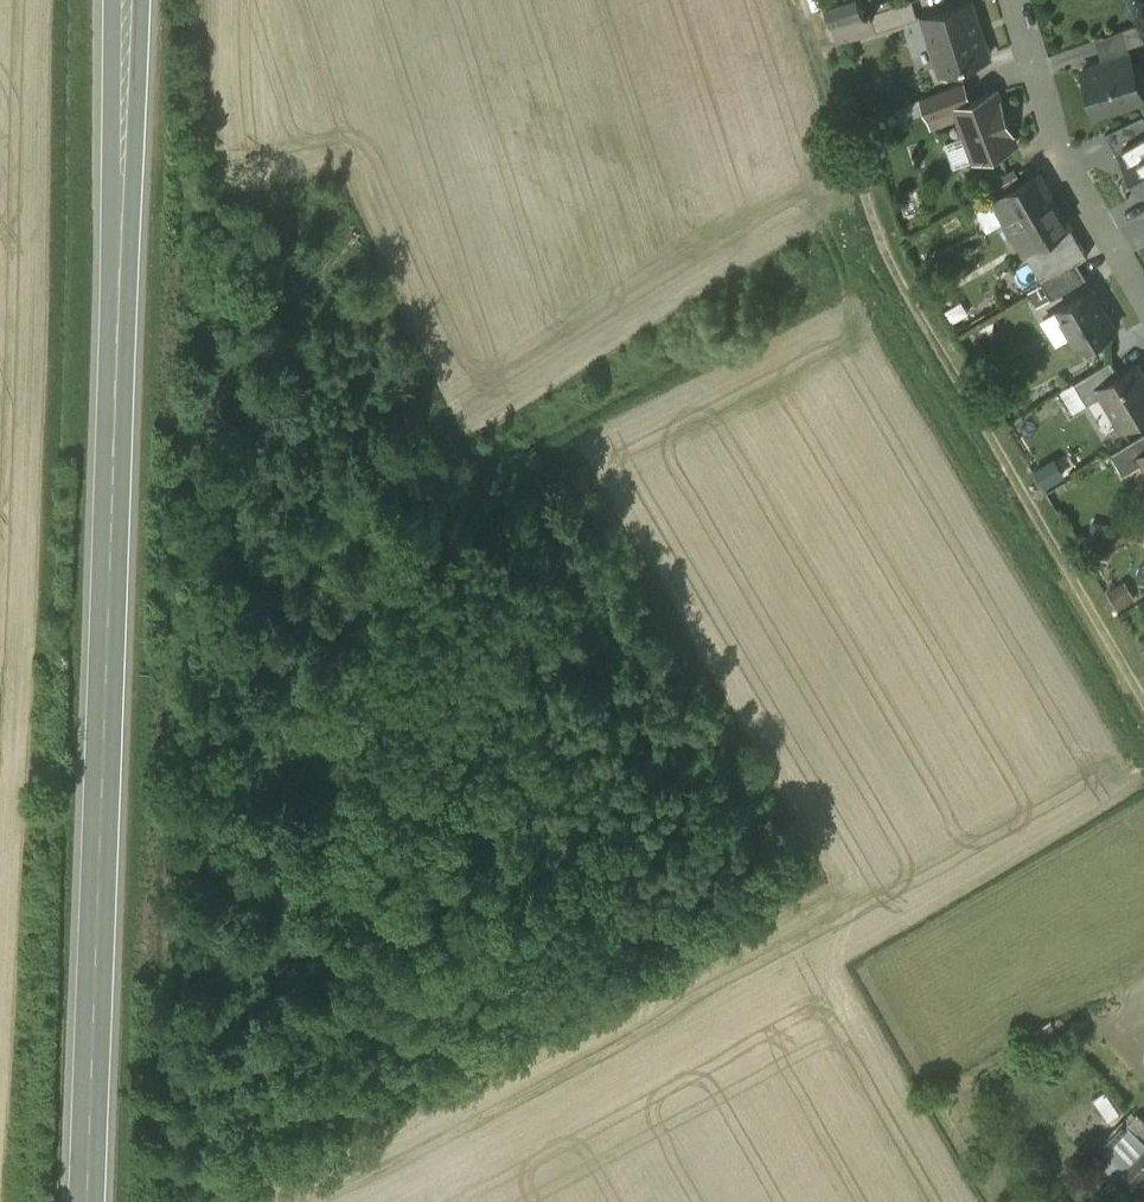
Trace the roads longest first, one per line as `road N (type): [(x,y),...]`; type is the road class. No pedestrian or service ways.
road 1 (secondary): [(125,0),(87,1201)]
road 2 (track): [(803,0),(881,223),(978,432),(1143,723)]
road 3 (residential): [(1143,296),(1081,170),(1014,0)]

